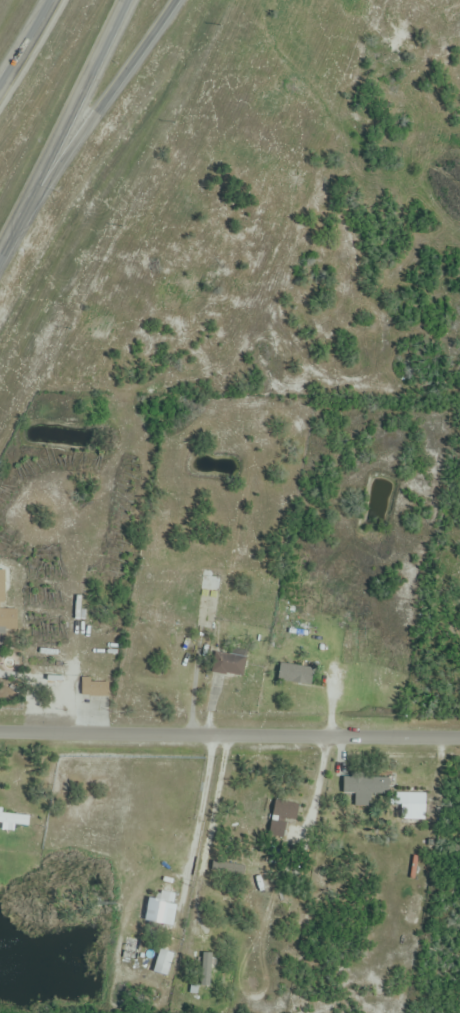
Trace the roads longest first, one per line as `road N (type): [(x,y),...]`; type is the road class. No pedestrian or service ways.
road 1 (tertiary): [(459,740),(0,733)]
road 2 (trunk): [(0,254),(182,0)]
road 3 (trunk): [(0,249),(130,0)]

